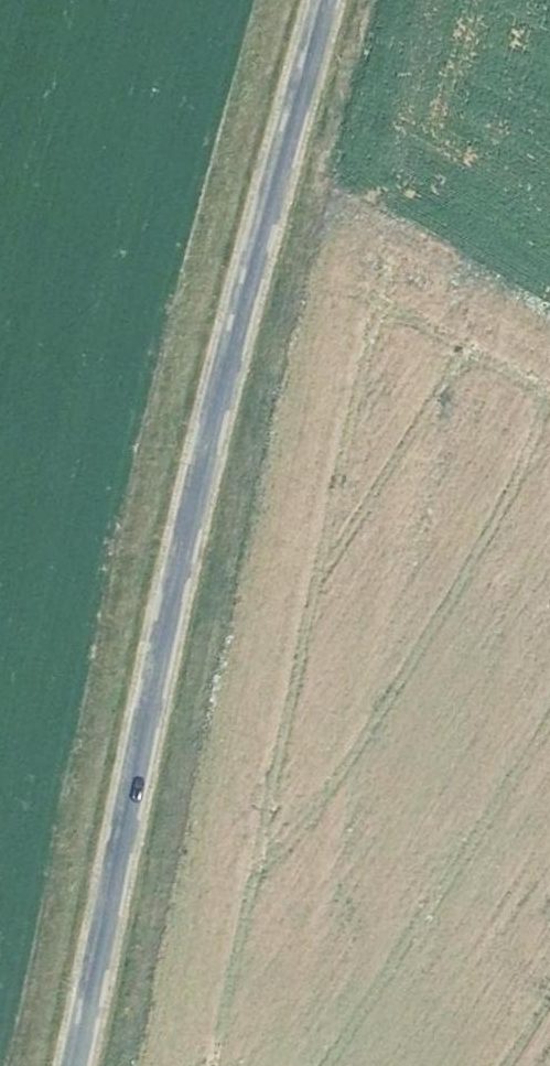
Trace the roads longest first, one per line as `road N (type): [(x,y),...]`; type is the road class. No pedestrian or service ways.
road 1 (tertiary): [(74,1065),(199,462),(323,0)]
road 2 (track): [(270,0),(200,257),(25,1065)]

